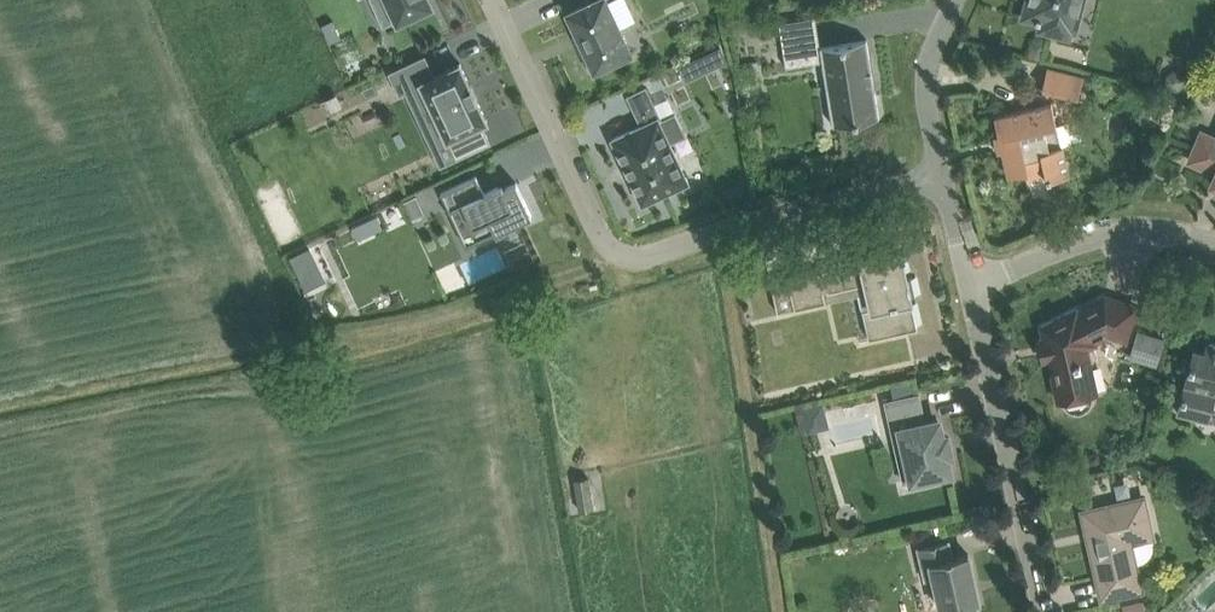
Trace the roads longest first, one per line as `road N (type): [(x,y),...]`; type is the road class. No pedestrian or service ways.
road 1 (track): [(0,400),(233,350),(359,344),(603,265),(618,251)]
road 2 (residential): [(943,177),(642,255),(618,251),(601,232),(492,0)]
road 3 (residential): [(1044,611),(970,281)]
road 4 (residential): [(1214,245),(1130,230),(970,281)]
road 5 (residential): [(943,177),(925,71),(958,0)]

